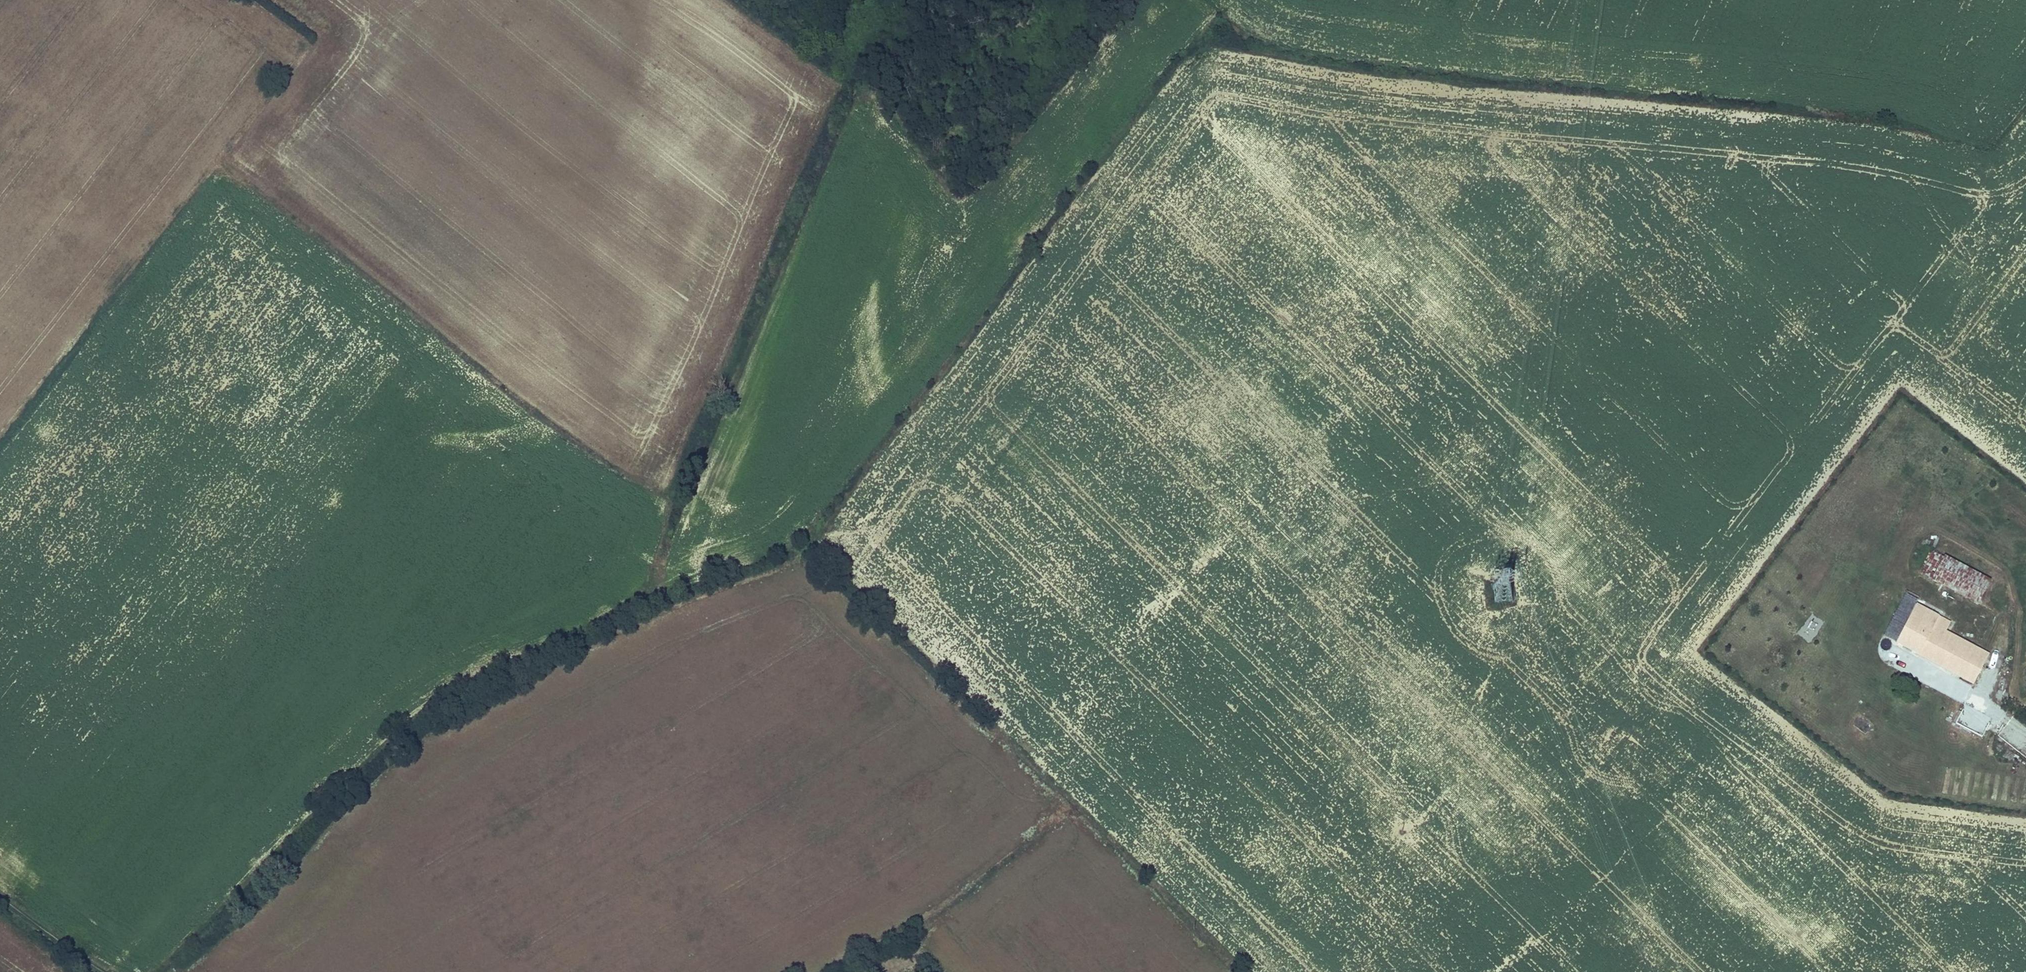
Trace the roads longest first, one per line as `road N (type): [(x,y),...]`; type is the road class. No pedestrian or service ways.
road 1 (track): [(0,901),(103,971)]

